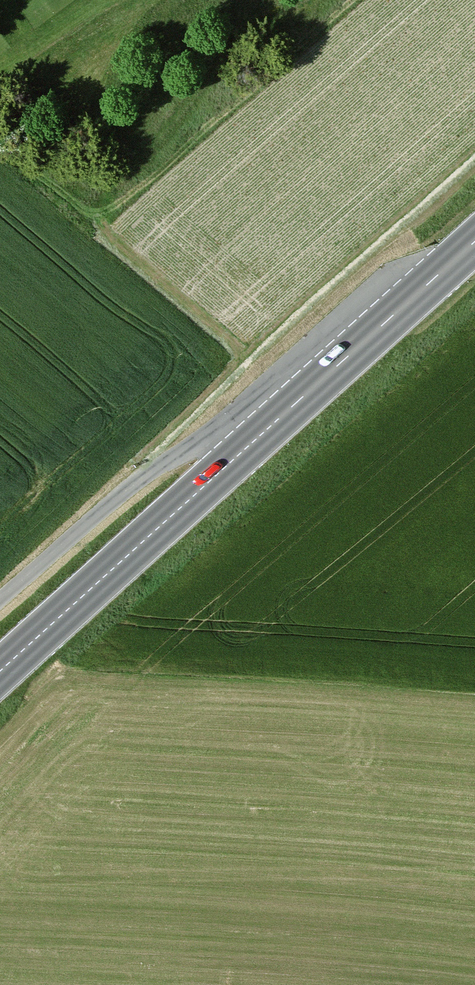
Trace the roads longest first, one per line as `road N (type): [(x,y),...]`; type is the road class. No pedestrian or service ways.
road 1 (primary): [(0,674),(457,258)]
road 2 (tertiary): [(457,258),(363,294),(0,599)]

